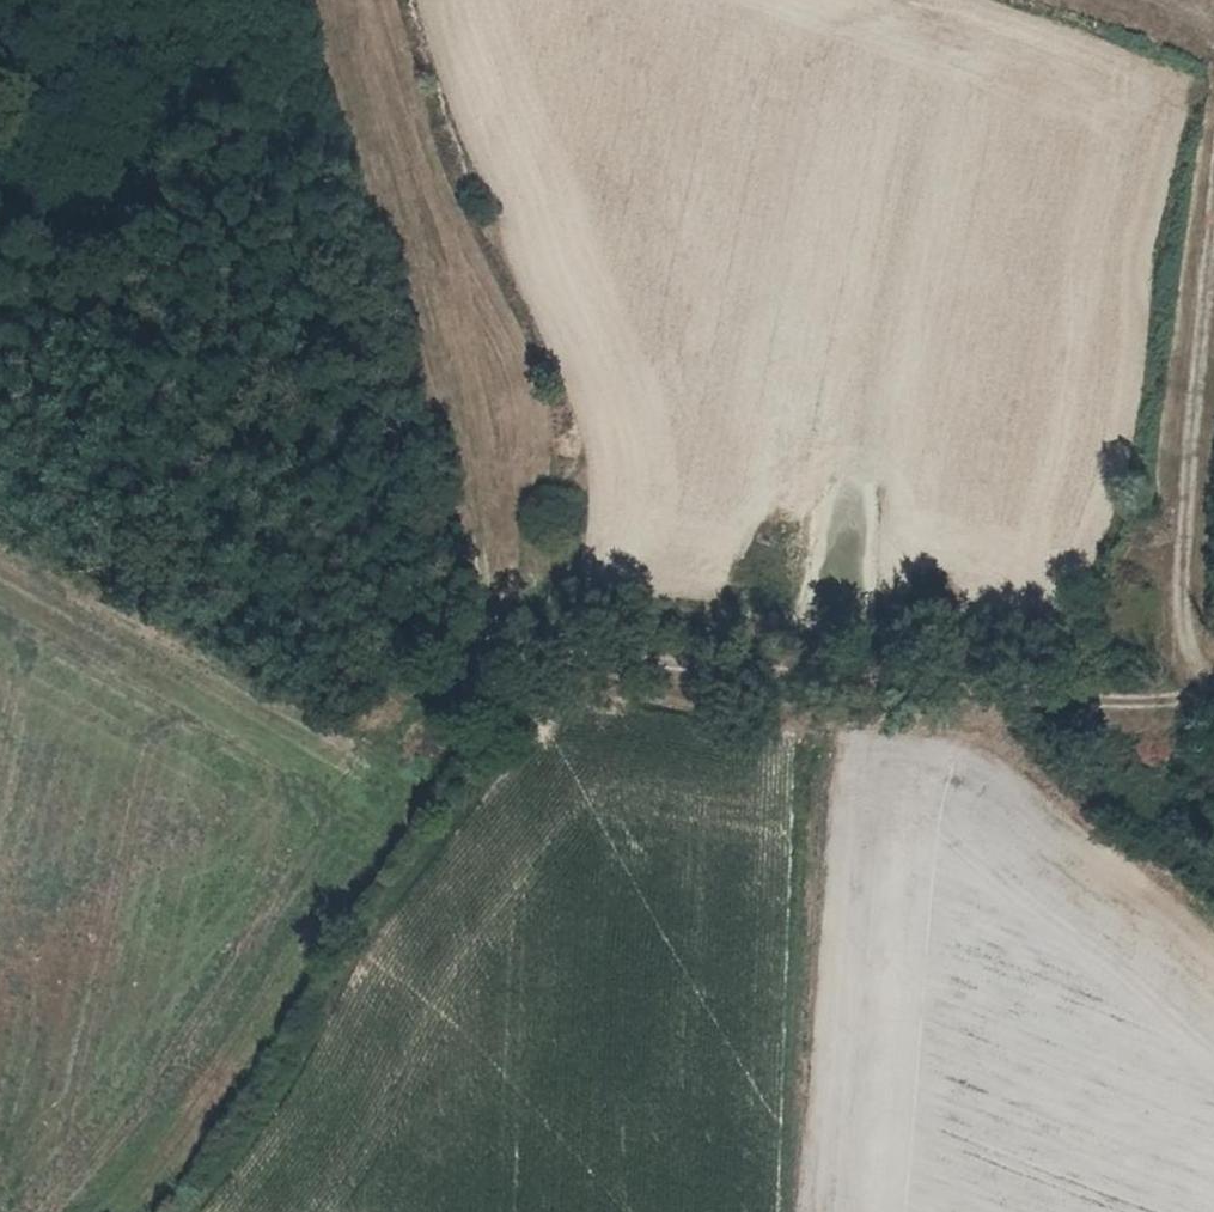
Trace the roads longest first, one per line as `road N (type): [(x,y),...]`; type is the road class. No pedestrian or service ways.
road 1 (track): [(1213,678),(1111,707),(508,648),(444,490),(316,0)]
road 2 (track): [(1213,673),(1189,645),(1178,561),(1213,184)]

